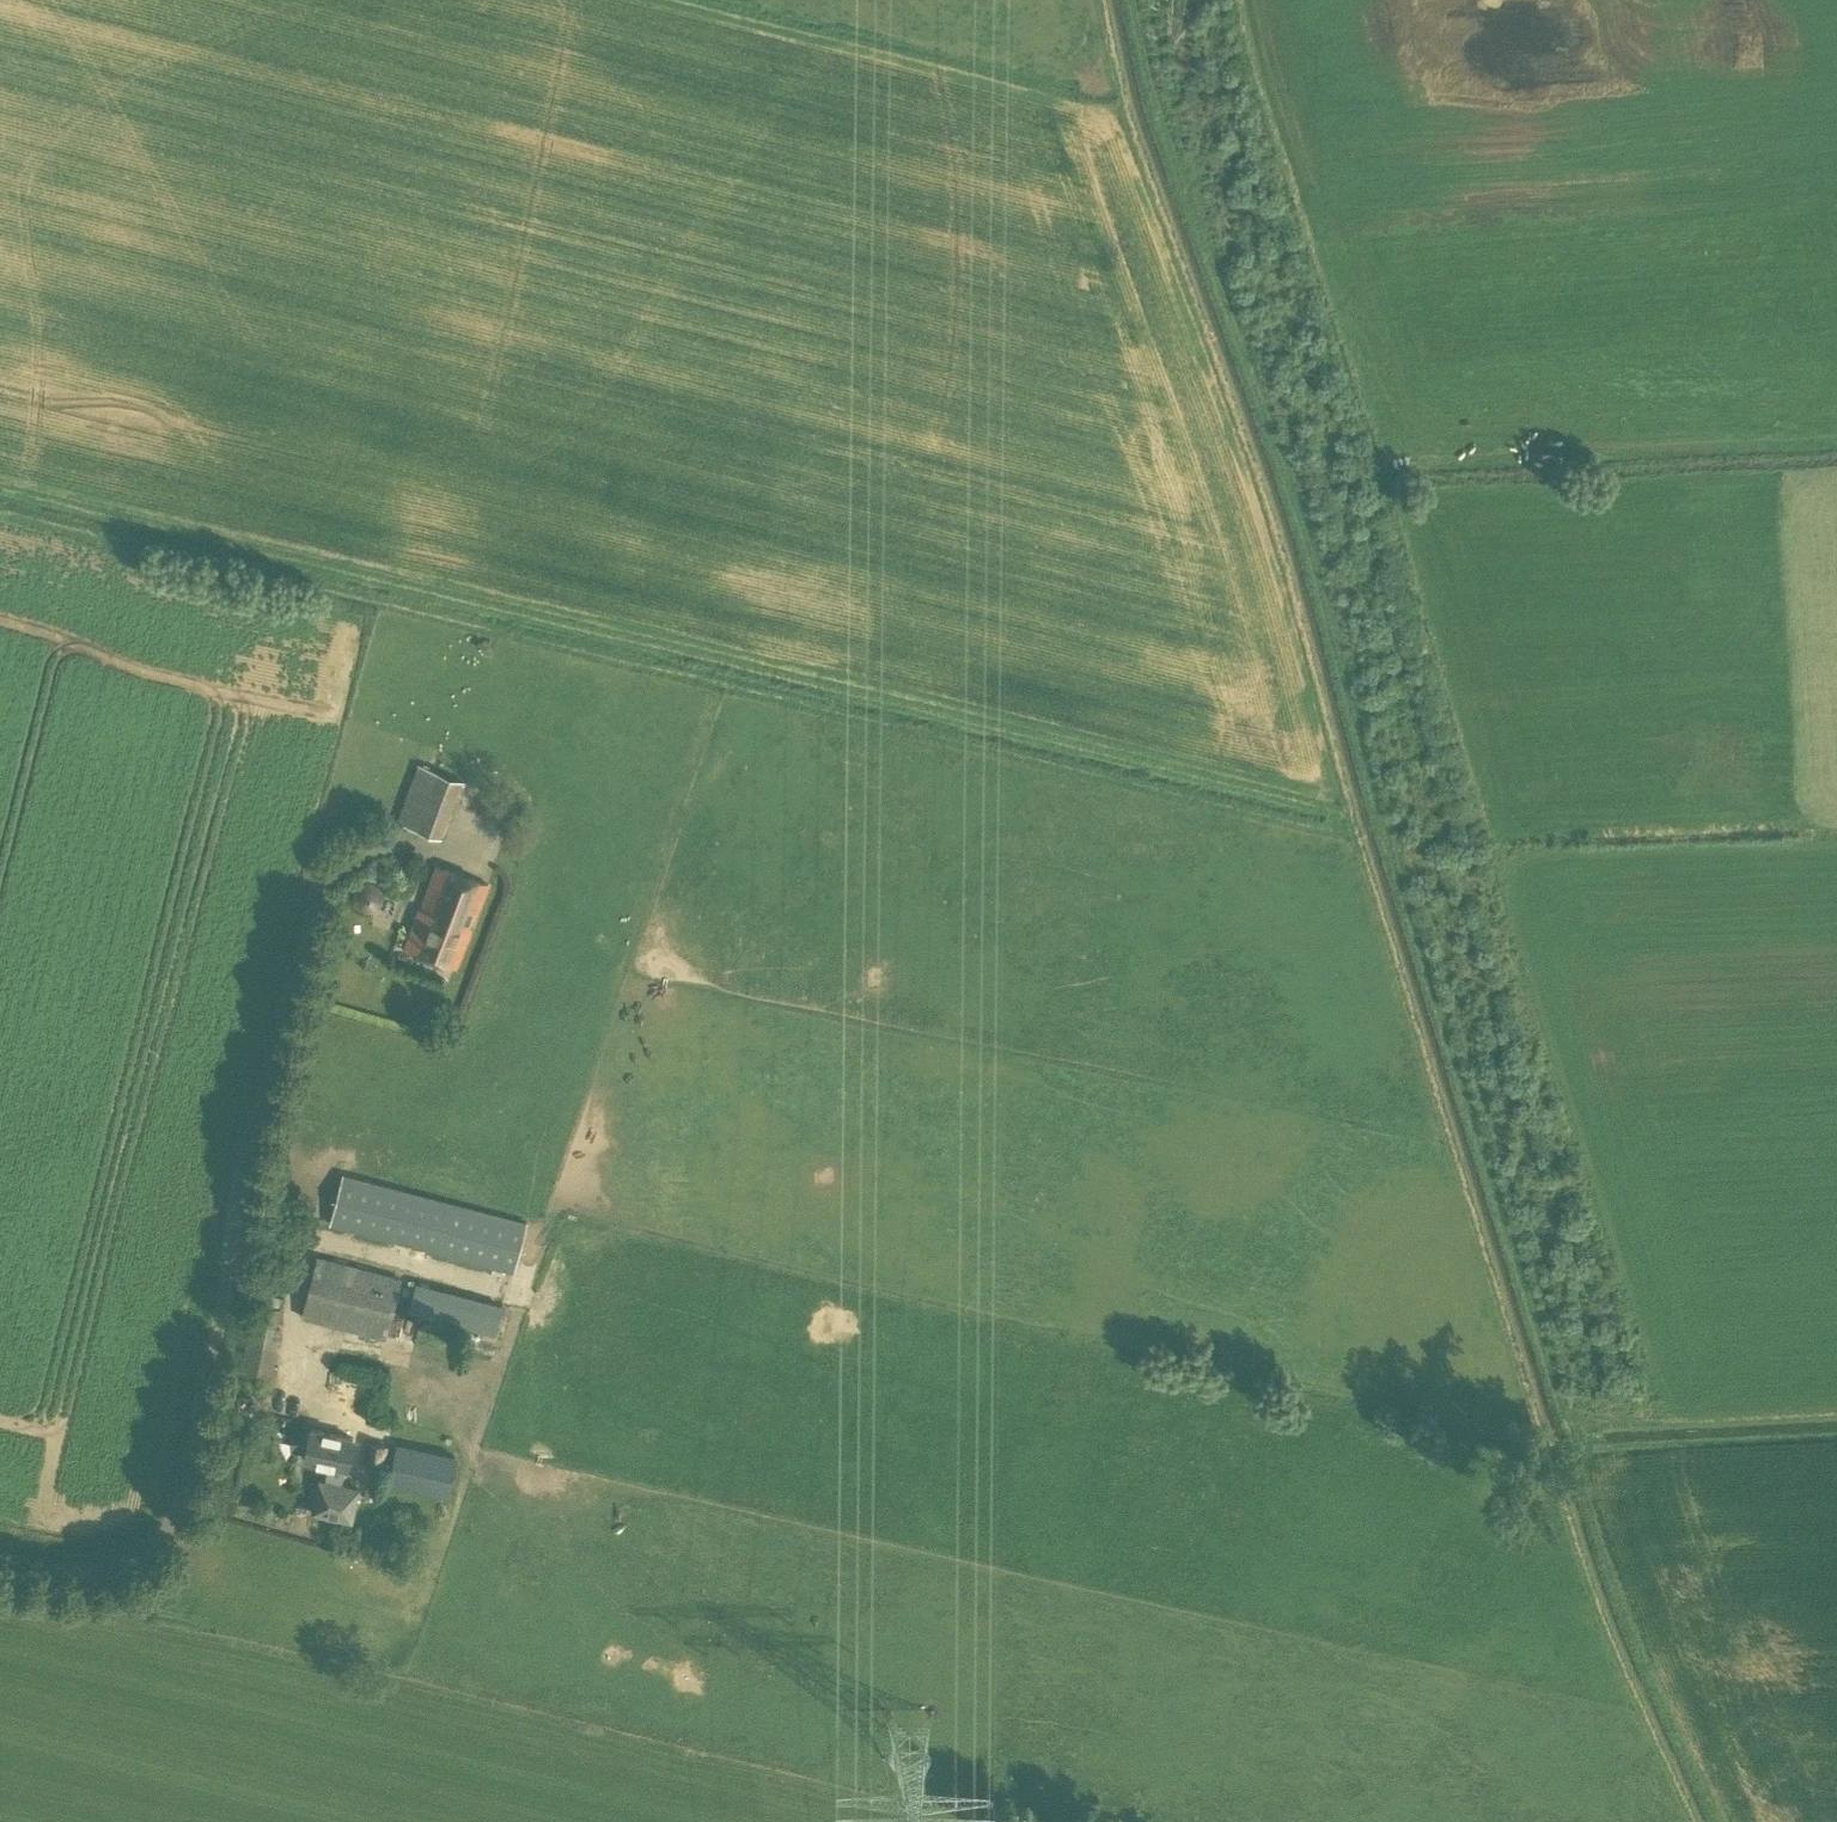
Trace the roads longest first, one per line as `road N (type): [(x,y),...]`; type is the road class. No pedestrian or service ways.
road 1 (unclassified): [(0,1557),(102,1577),(131,1566),(177,1512),(193,1474),(295,968)]

